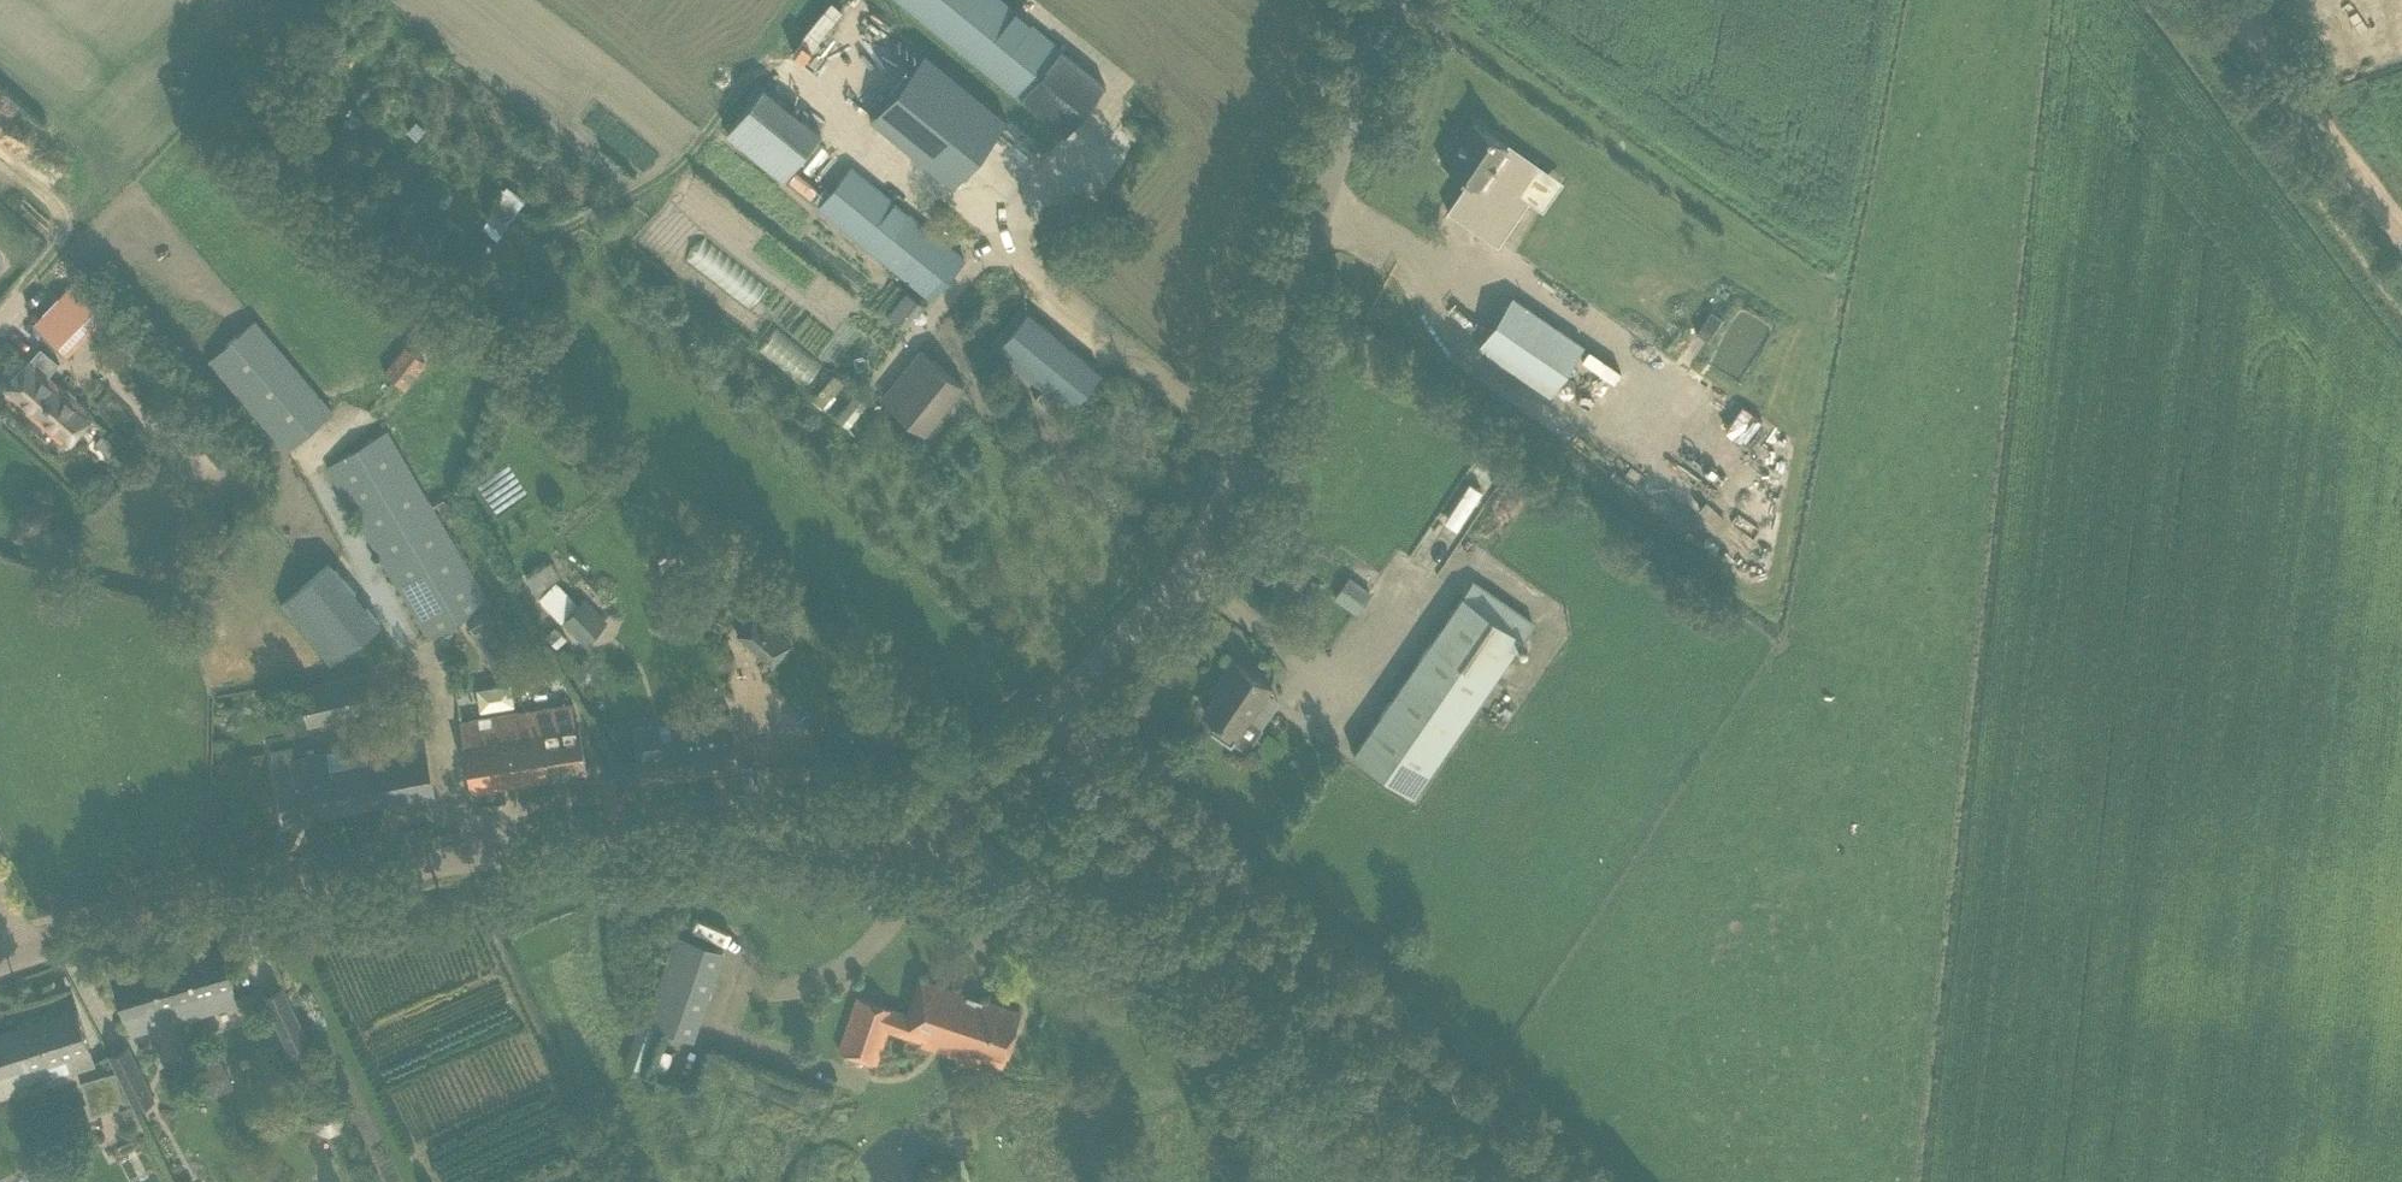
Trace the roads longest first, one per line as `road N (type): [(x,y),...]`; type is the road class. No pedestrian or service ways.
road 1 (tertiary): [(31,950),(179,910),(481,856),(879,822),(927,809)]
road 2 (tertiary): [(1052,717),(1183,575),(1224,504),(1394,0)]
road 3 (tertiary): [(1555,1181),(1052,717)]
road 4 (track): [(792,71),(771,53),(714,131),(676,166),(636,193),(514,247)]
road 5 (track): [(2401,234),(2228,0)]
road 6 (track): [(15,305),(79,218),(191,93)]
road 7 (tertiary): [(927,809),(983,776),(1052,717)]
road 8 (residential): [(1048,895),(993,872),(927,809)]

